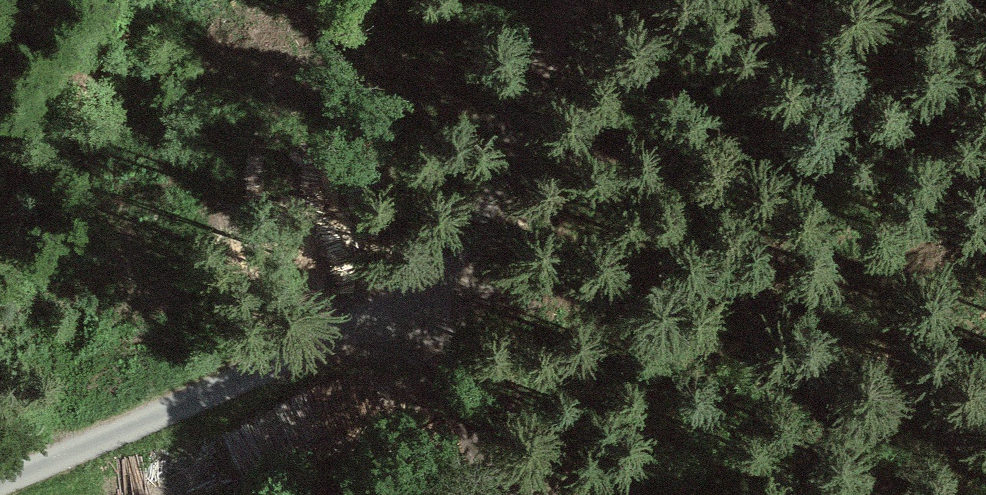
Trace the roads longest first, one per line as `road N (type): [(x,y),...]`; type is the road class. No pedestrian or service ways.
road 1 (track): [(589,0),(566,68),(493,221),(448,271),(407,303),(0,481)]
road 2 (track): [(407,303),(628,276),(830,271),(985,236)]
road 3 (track): [(407,303),(508,494)]

